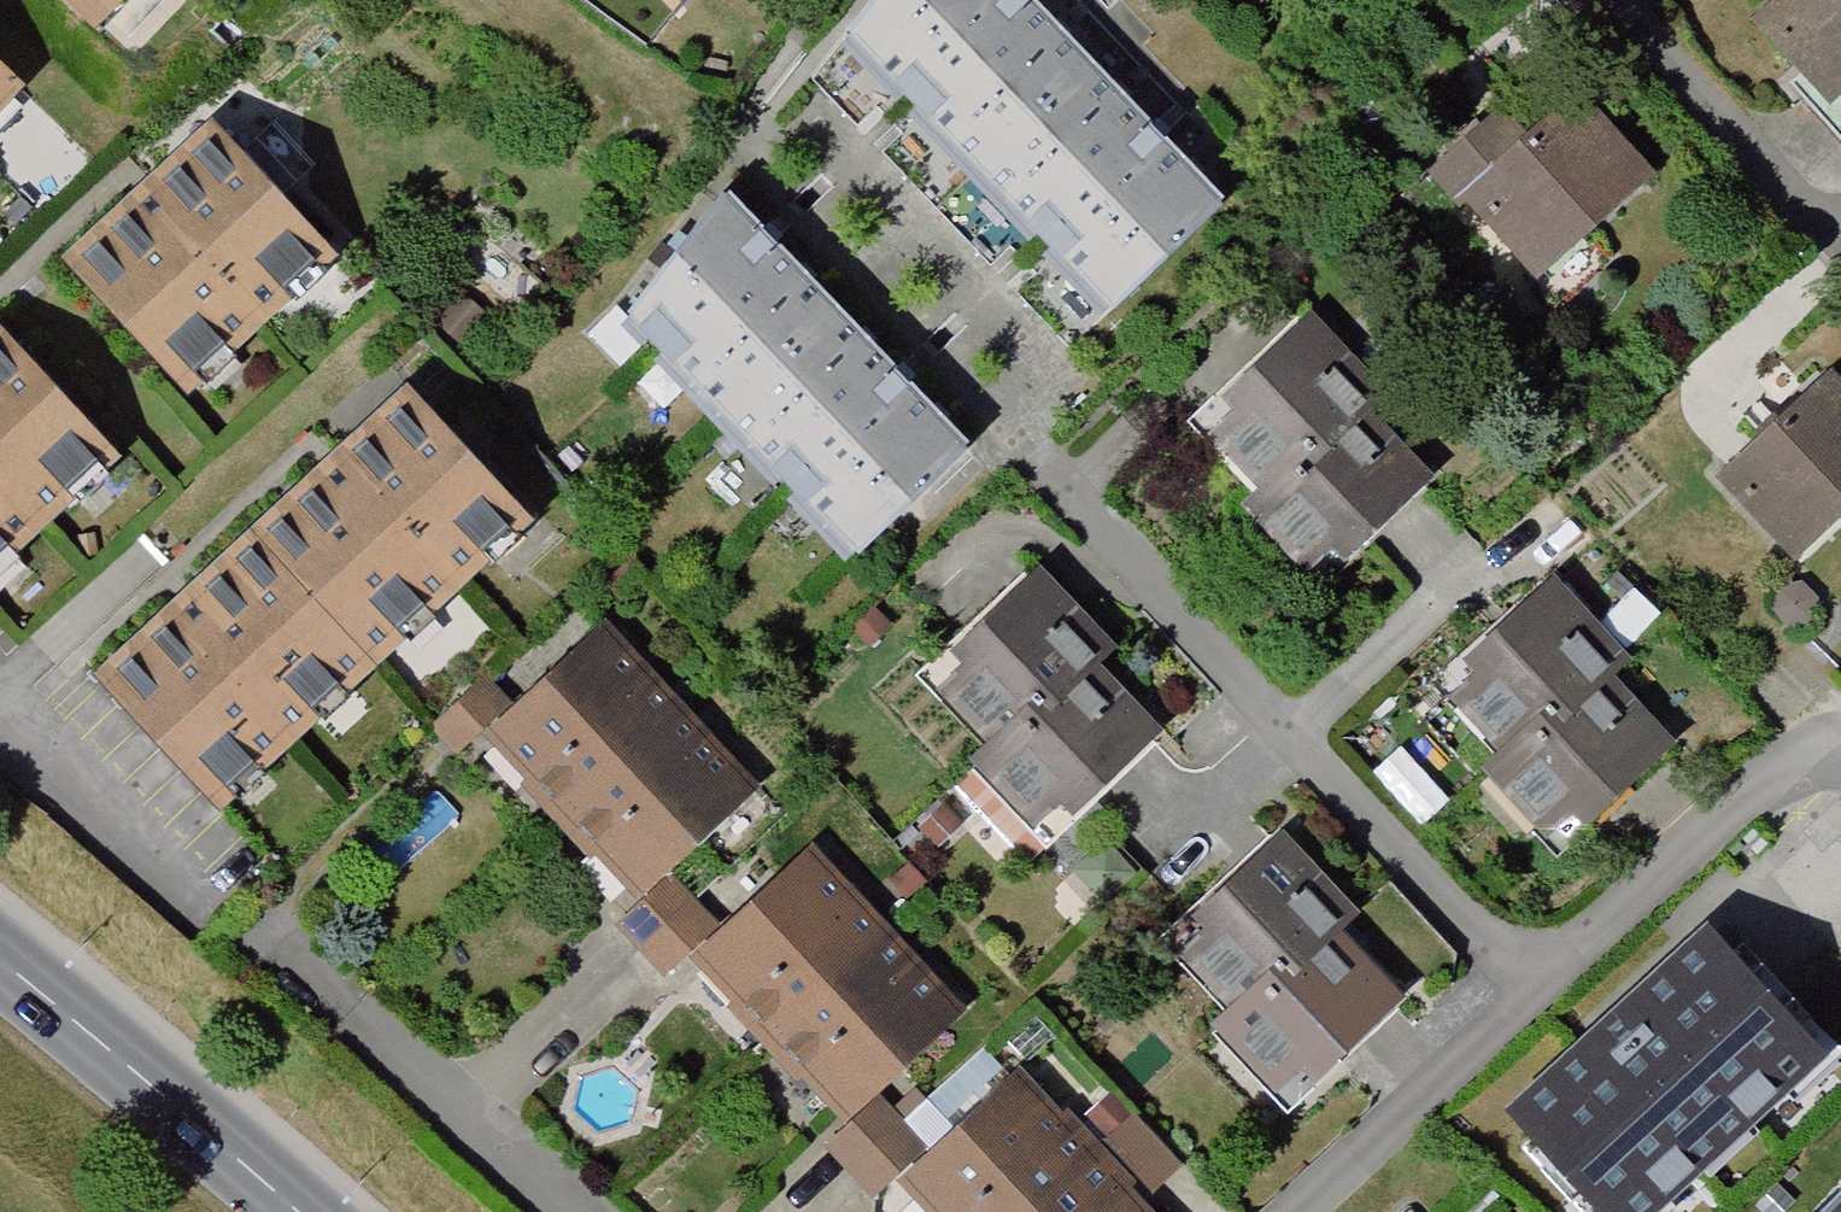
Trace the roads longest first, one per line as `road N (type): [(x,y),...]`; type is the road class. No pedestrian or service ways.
road 1 (secondary): [(291,1211),(0,971)]
road 2 (residential): [(0,728),(189,879)]

